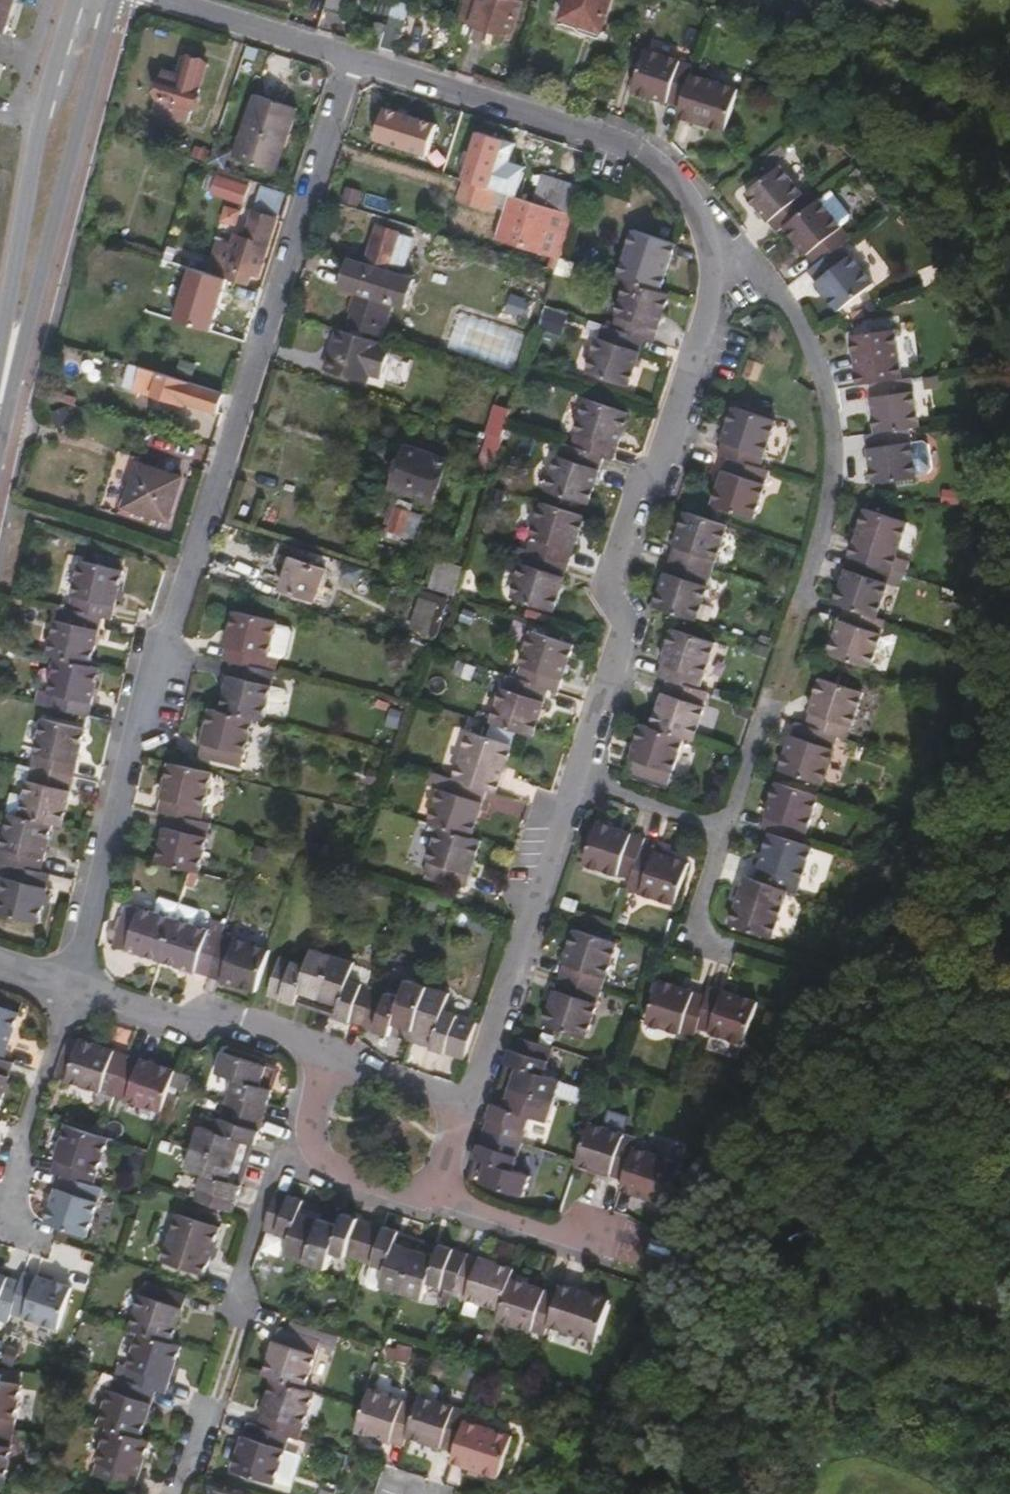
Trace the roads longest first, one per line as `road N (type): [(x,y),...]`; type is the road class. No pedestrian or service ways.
road 1 (residential): [(348,55),(152,693),(124,757),(67,987)]
road 2 (residential): [(711,239),(790,309),(820,376),(826,442),(811,554),(727,821)]
road 3 (residential): [(711,239),(651,479),(629,493),(605,595),(623,632),(577,776)]
road 4 (residential): [(0,413),(27,338),(112,0)]
road 5 (residential): [(348,55),(594,137),(669,175),(711,239)]
road 6 (residential): [(74,0),(38,128),(0,388)]
road 7 (residential): [(577,776),(469,1099)]
road 8 (residential): [(67,987),(178,1024),(216,1015),(319,1046)]
road 9 (residential): [(67,987),(11,1160),(6,1226)]
road 10 (residential): [(727,821),(693,933),(794,964)]
road 11 (residential): [(440,1195),(630,1252)]
road 12 (residential): [(176,0),(348,55)]
road 13 (residential): [(577,776),(727,821)]
road 14 (track): [(195,1431),(234,1333),(234,1312)]

